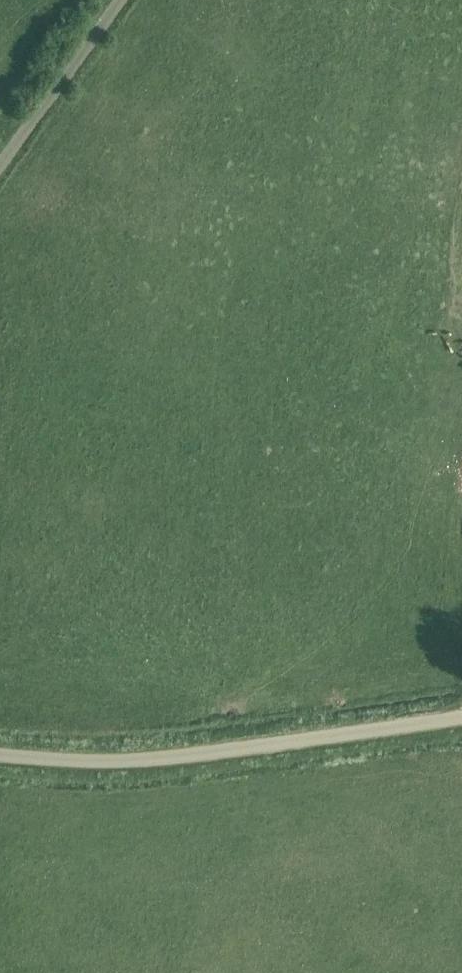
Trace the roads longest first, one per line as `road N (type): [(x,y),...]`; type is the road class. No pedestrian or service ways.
road 1 (unclassified): [(0,755),(120,761),(461,715)]
road 2 (unclassified): [(0,153),(116,0)]

